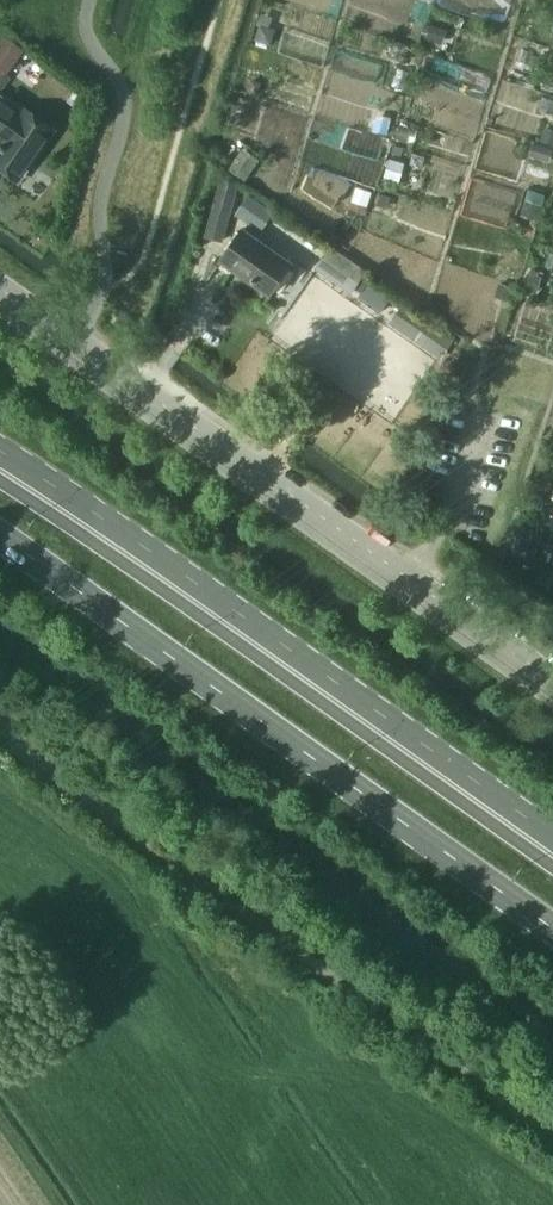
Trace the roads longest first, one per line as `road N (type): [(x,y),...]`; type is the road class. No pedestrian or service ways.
road 1 (unclassified): [(552,686),(0,292)]
road 2 (secondary): [(0,538),(552,931)]
road 3 (secondary): [(552,839),(0,454)]

